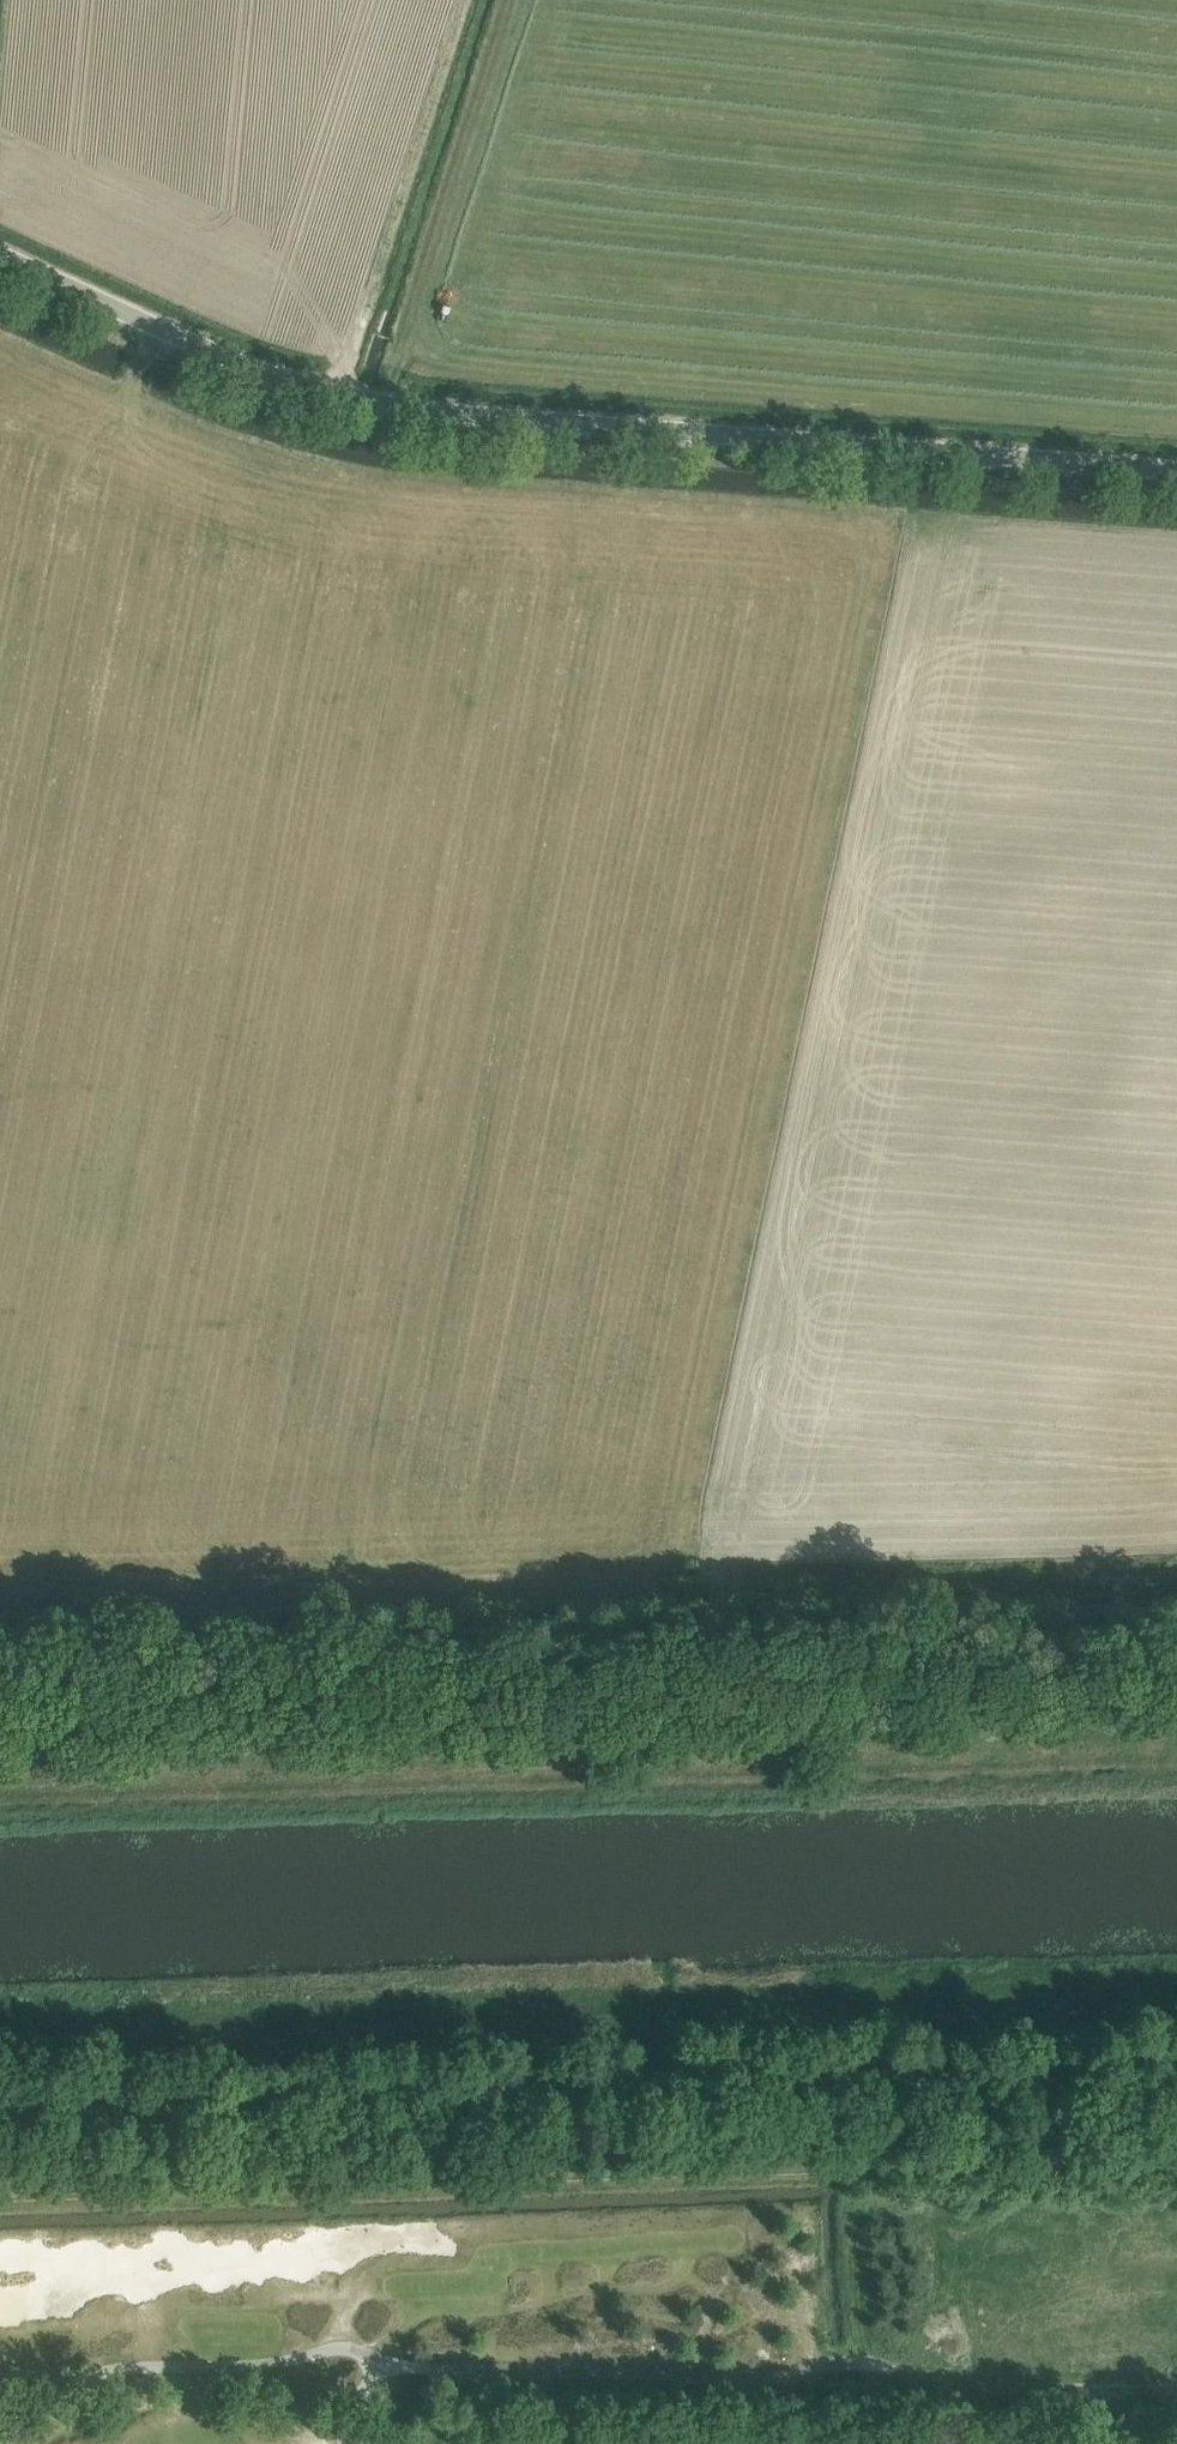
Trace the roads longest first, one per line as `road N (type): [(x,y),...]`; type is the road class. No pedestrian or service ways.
road 1 (unclassified): [(1176,469),(386,404),(233,359),(0,255)]
road 2 (track): [(0,2093),(1176,2061)]

